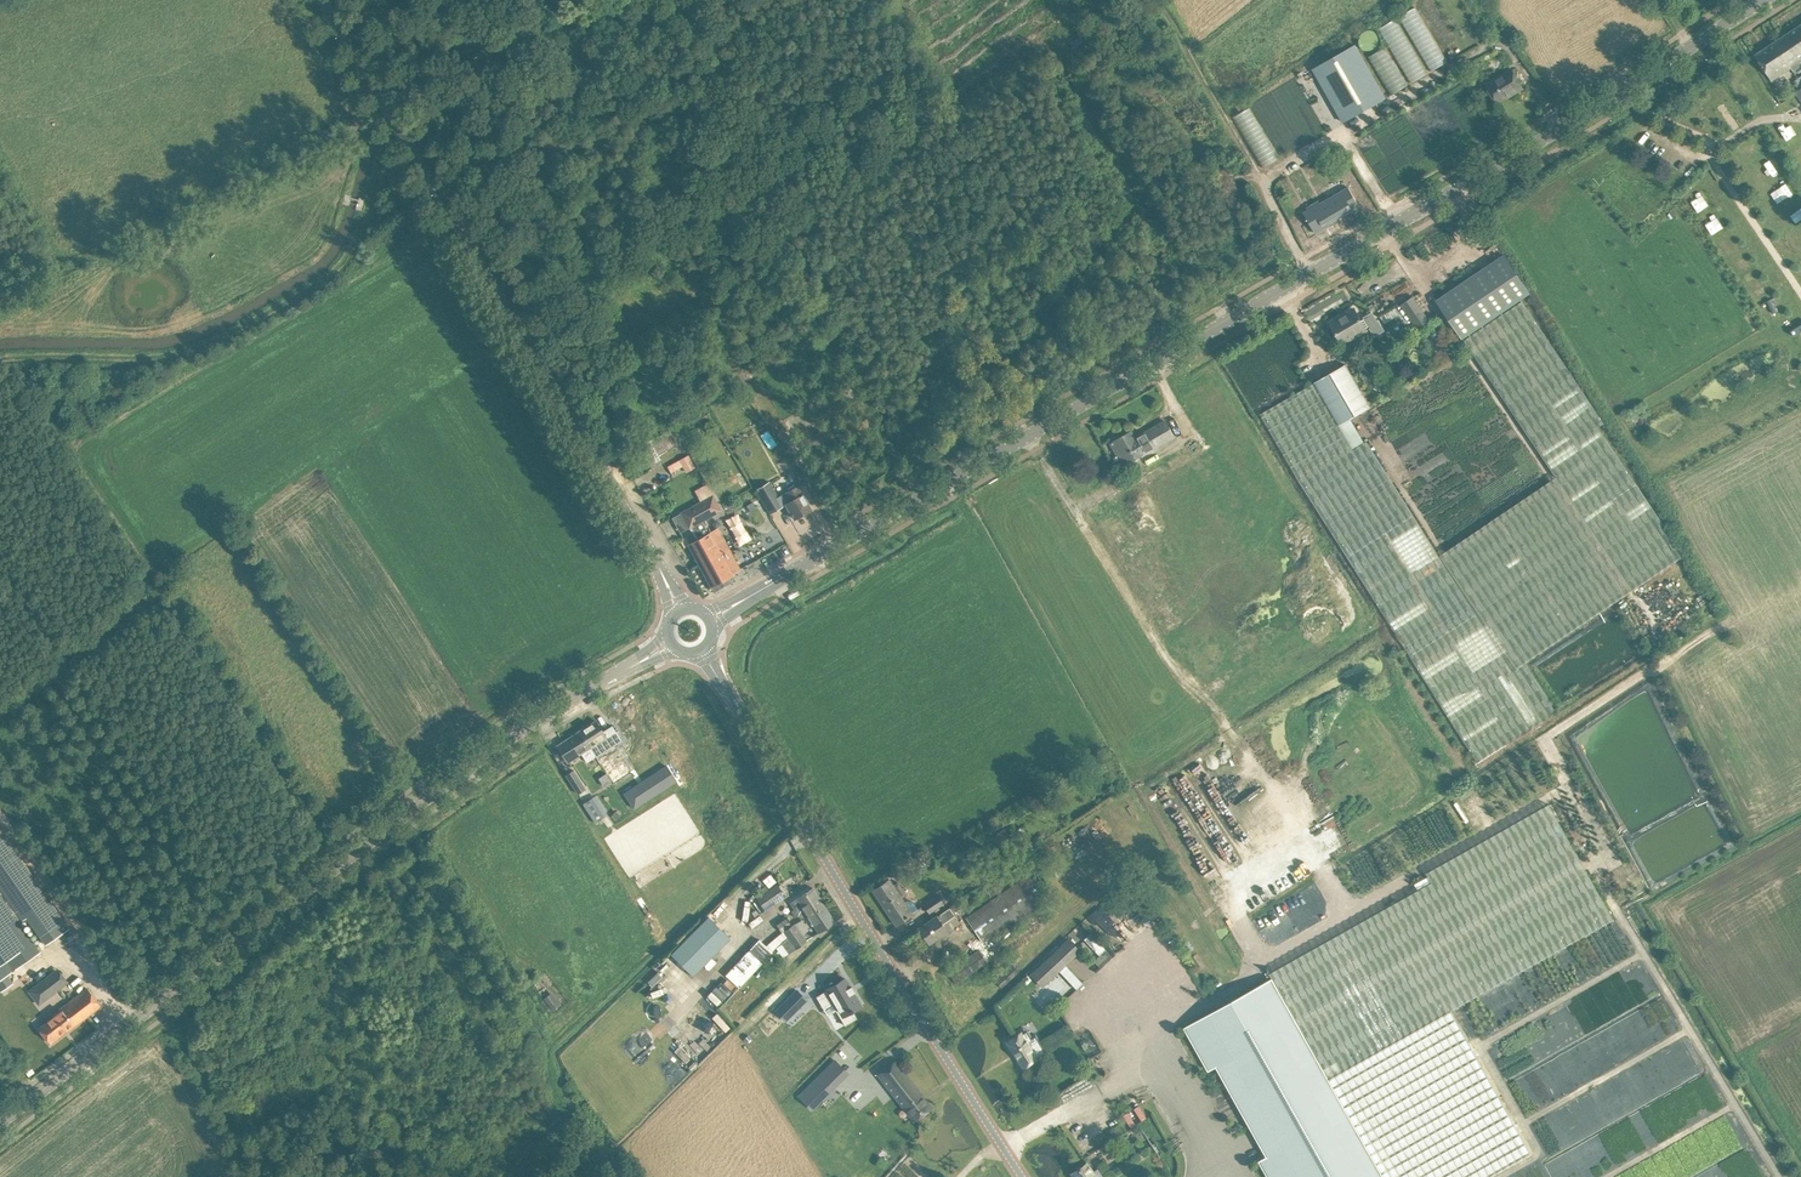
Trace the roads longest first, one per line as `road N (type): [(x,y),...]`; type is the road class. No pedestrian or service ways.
road 1 (tertiary): [(746,598),(1625,86),(1759,0)]
road 2 (tertiary): [(0,1123),(492,751),(639,661)]
road 3 (unclassified): [(663,575),(321,0)]
road 4 (unclassified): [(1023,1176),(702,649)]
road 5 (track): [(337,866),(154,600),(73,650),(57,648),(0,559)]
road 6 (track): [(415,156),(377,185),(342,267),(207,344),(162,356),(0,360)]
road 7 (track): [(1151,0),(1302,260)]
road 8 (track): [(1712,142),(1713,159),(1800,292)]

